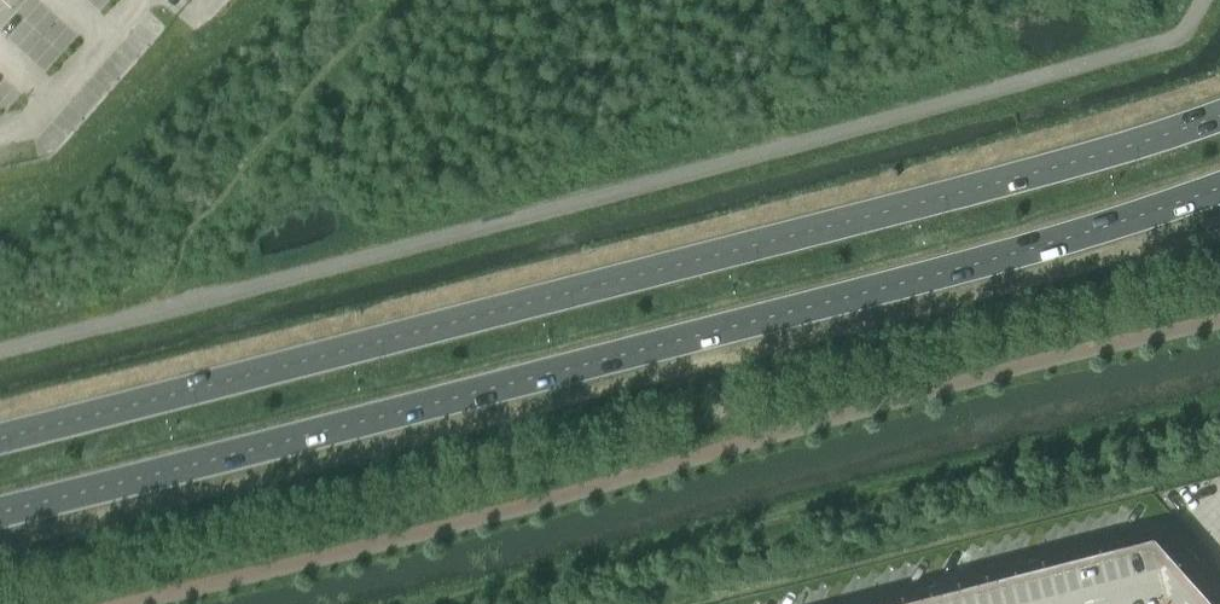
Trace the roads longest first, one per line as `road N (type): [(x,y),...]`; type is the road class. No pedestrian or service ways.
road 1 (secondary): [(0,521),(1015,260),(1219,190)]
road 2 (secondary): [(1219,115),(1051,169),(0,436)]

